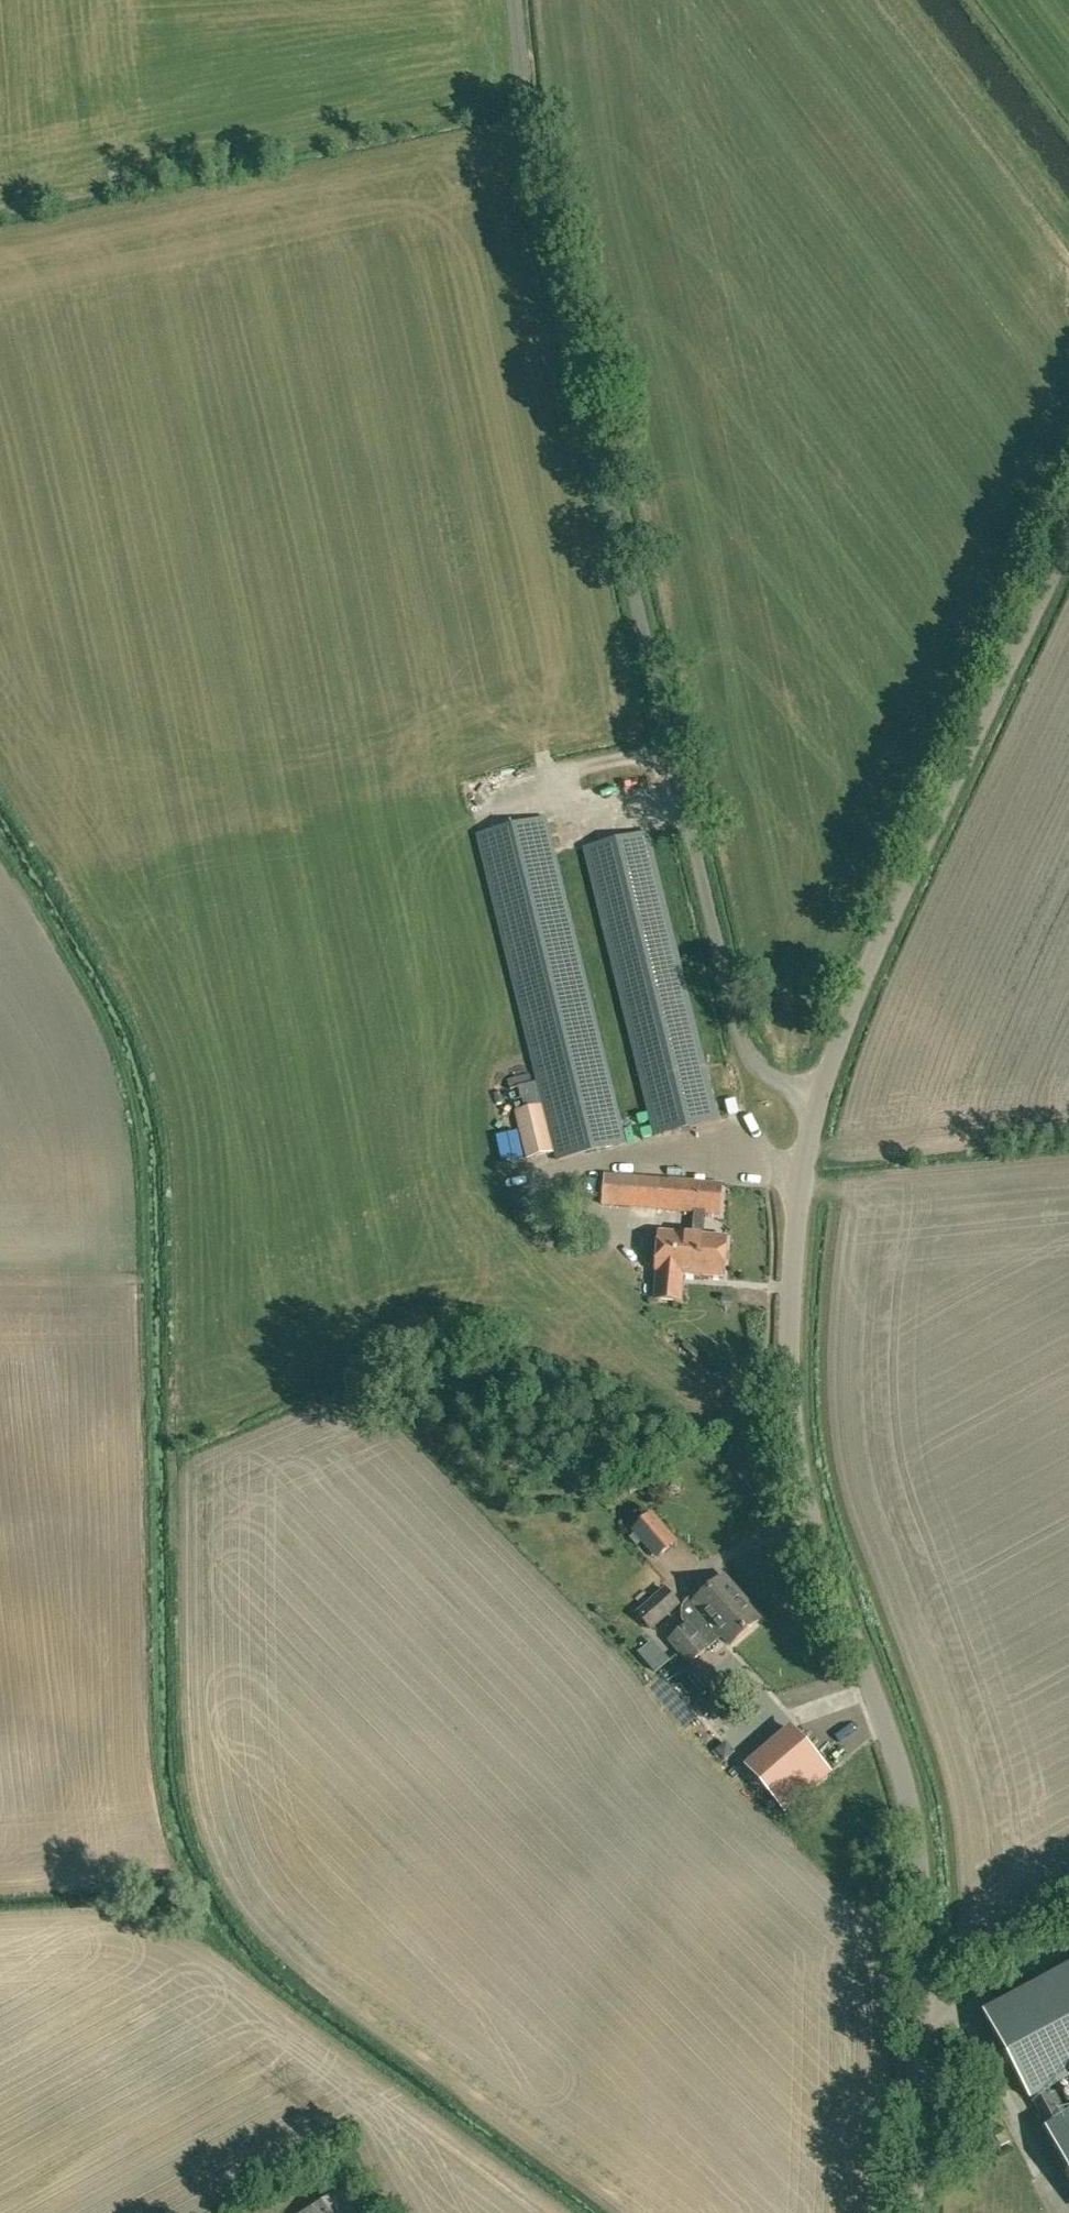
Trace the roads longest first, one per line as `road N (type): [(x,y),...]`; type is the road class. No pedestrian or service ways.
road 1 (unclassified): [(913,2212),(917,1841),(811,1515),(797,1446),(788,1354),(796,1196),(818,1096),(850,1009),(1068,535)]

